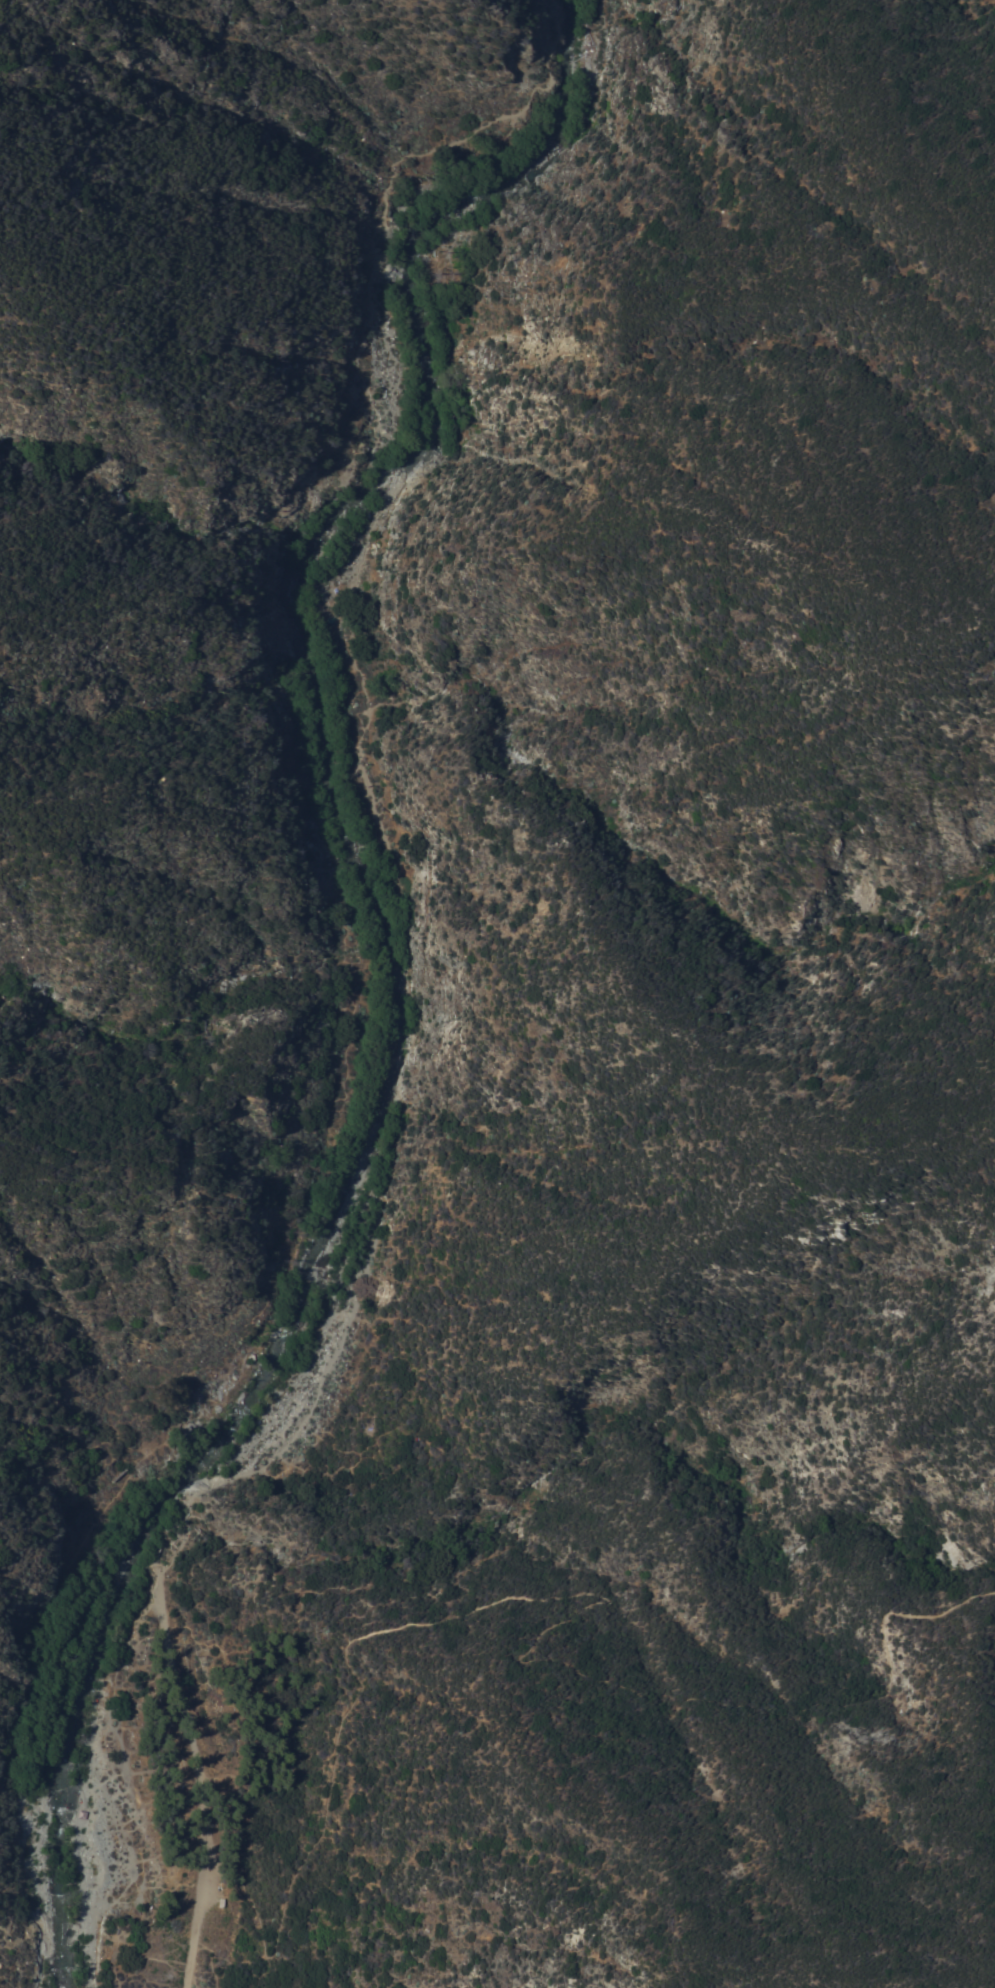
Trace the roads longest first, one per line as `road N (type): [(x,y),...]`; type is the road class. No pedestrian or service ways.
road 1 (track): [(190,1987),(205,1821),(162,1623),(160,1573)]

